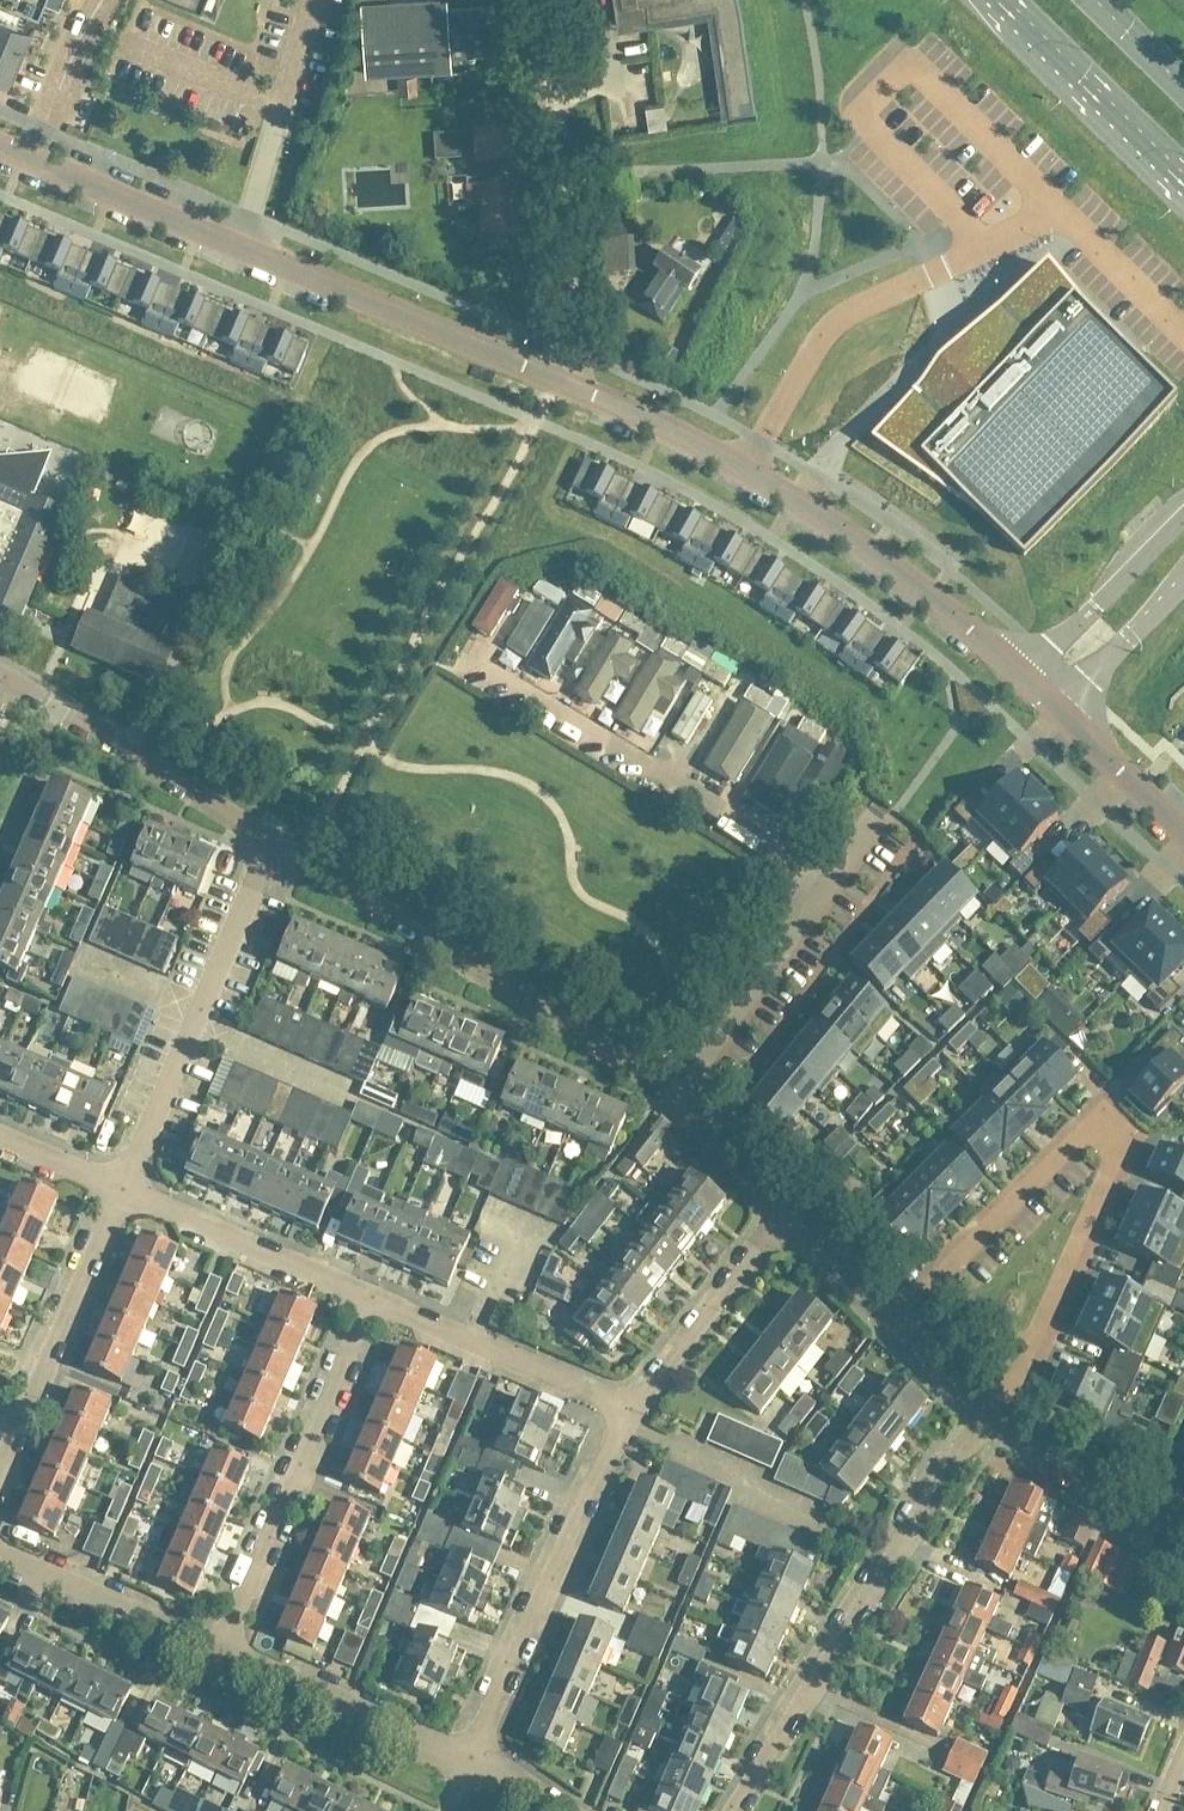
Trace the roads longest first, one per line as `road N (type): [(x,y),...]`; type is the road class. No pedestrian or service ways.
road 1 (tertiary): [(1028,685),(871,551),(744,469),(597,398),(24,157)]
road 2 (residential): [(932,1284),(1096,1120),(1120,1144),(1029,1346)]
road 3 (residential): [(735,1810),(989,1407)]
road 4 (residential): [(671,1097),(628,1063),(270,842)]
road 5 (residential): [(822,890),(496,679)]
road 6 (residential): [(467,1760),(632,1409)]
road 7 (residential): [(218,1653),(371,1297)]
road 8 (residential): [(119,1189),(270,842)]
road 9 (residential): [(270,842),(0,677)]
road 10 (residential): [(0,1465),(119,1189)]
road 11 (residential): [(632,1409),(371,1297)]
road 12 (residential): [(371,1297),(119,1189)]
road 13 (residential): [(467,1760),(218,1653)]
road 14 (residential): [(671,1097),(822,890)]
road 15 (residential): [(632,1409),(786,1210)]
road 16 (residential): [(1183,1564),(989,1407)]
road 17 (primary): [(1006,0),(1183,175)]
road 18 (residential): [(218,1653),(0,1557)]
road 19 (tertiary): [(1183,513),(1028,685)]
road 20 (tertiary): [(1060,715),(1183,581)]
road 21 (residential): [(24,157),(106,0)]
road 22 (tertiary): [(1183,835),(1060,715)]
road 23 (residential): [(786,1210),(671,1097)]
road 24 (residential): [(897,1319),(786,1210)]
road 25 (residential): [(119,1189),(0,1137)]
road 26 (primary): [(1183,90),(1092,0)]
road 27 (residential): [(989,1407),(897,1319)]

